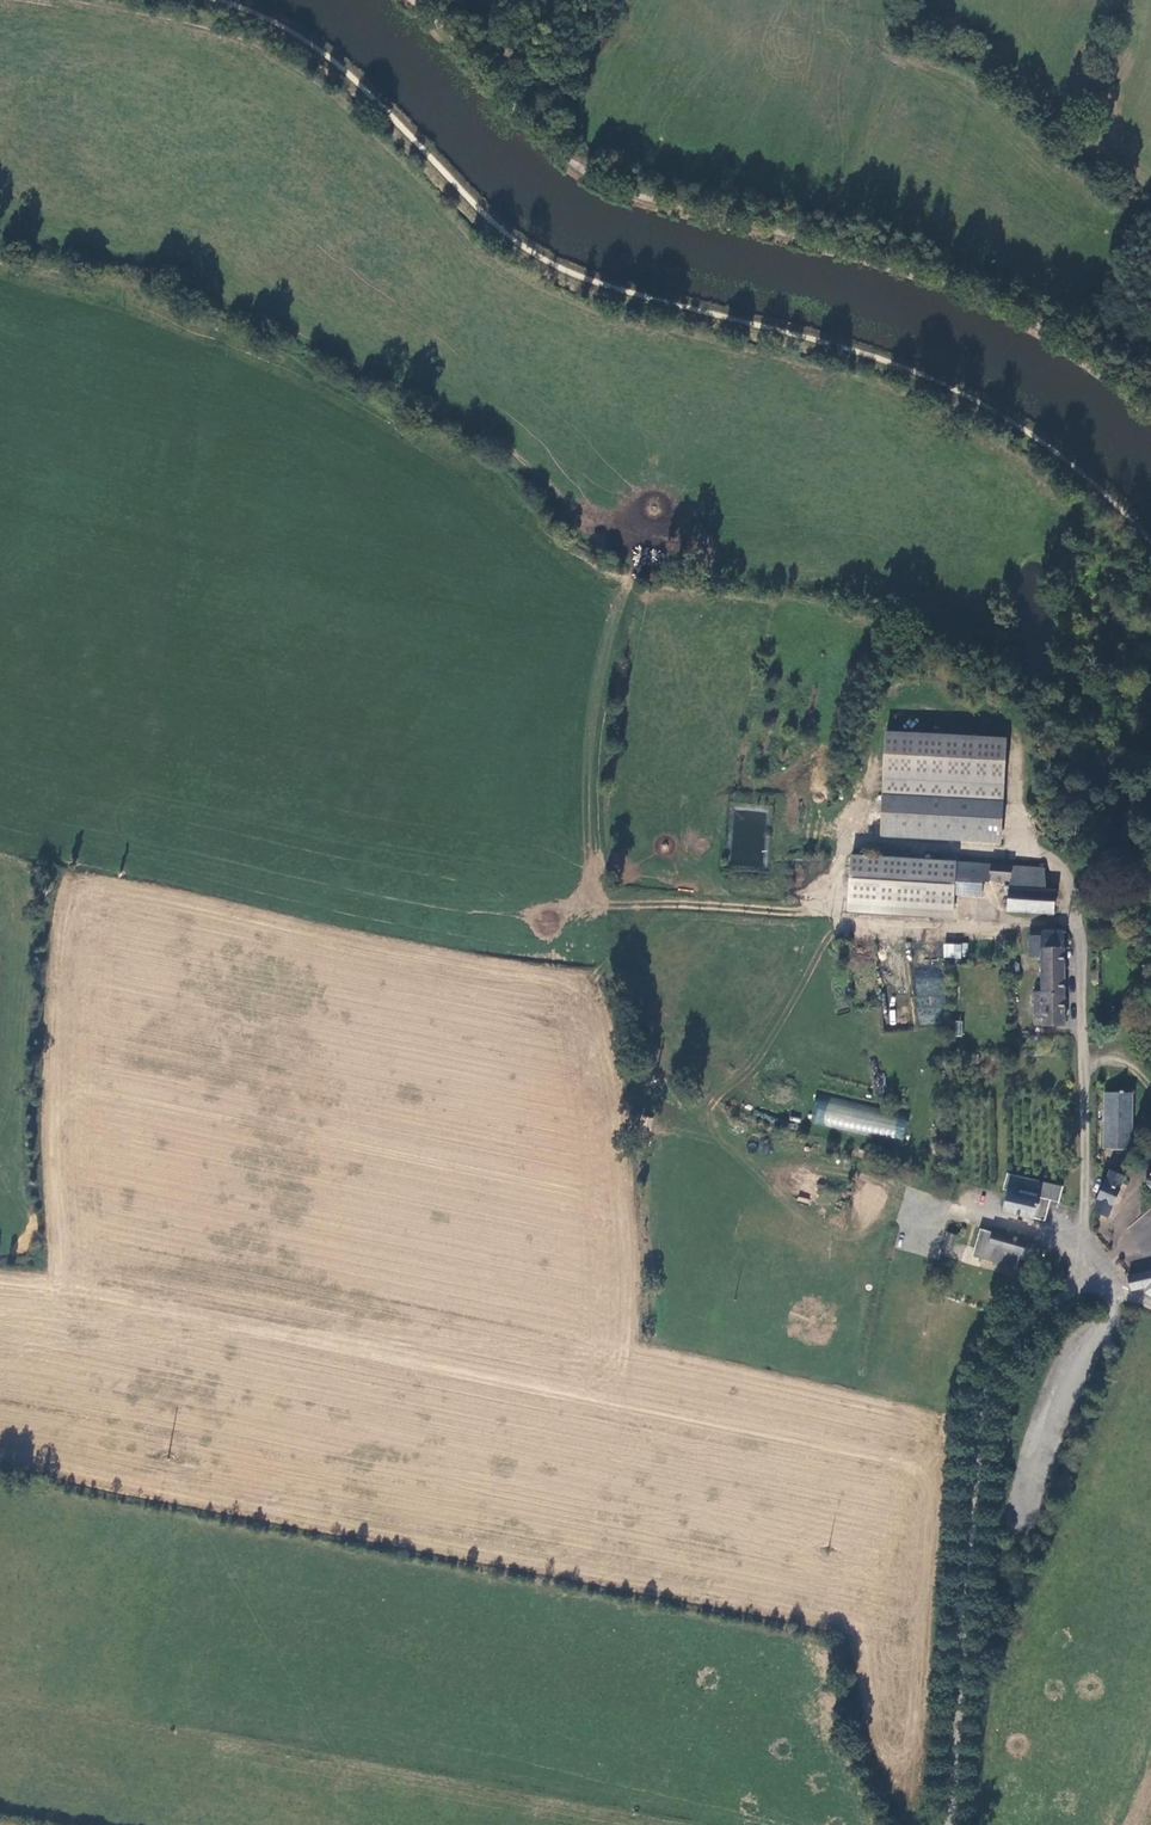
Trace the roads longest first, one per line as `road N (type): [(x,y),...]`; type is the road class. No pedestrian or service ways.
road 1 (track): [(0,838),(313,917),(471,946),(611,953),(647,902),(1081,919)]
road 2 (unclassified): [(950,1824),(983,1391),(1007,1349),(1083,1282)]
road 3 (unclassified): [(1083,1282),(1086,891),(1065,842)]

